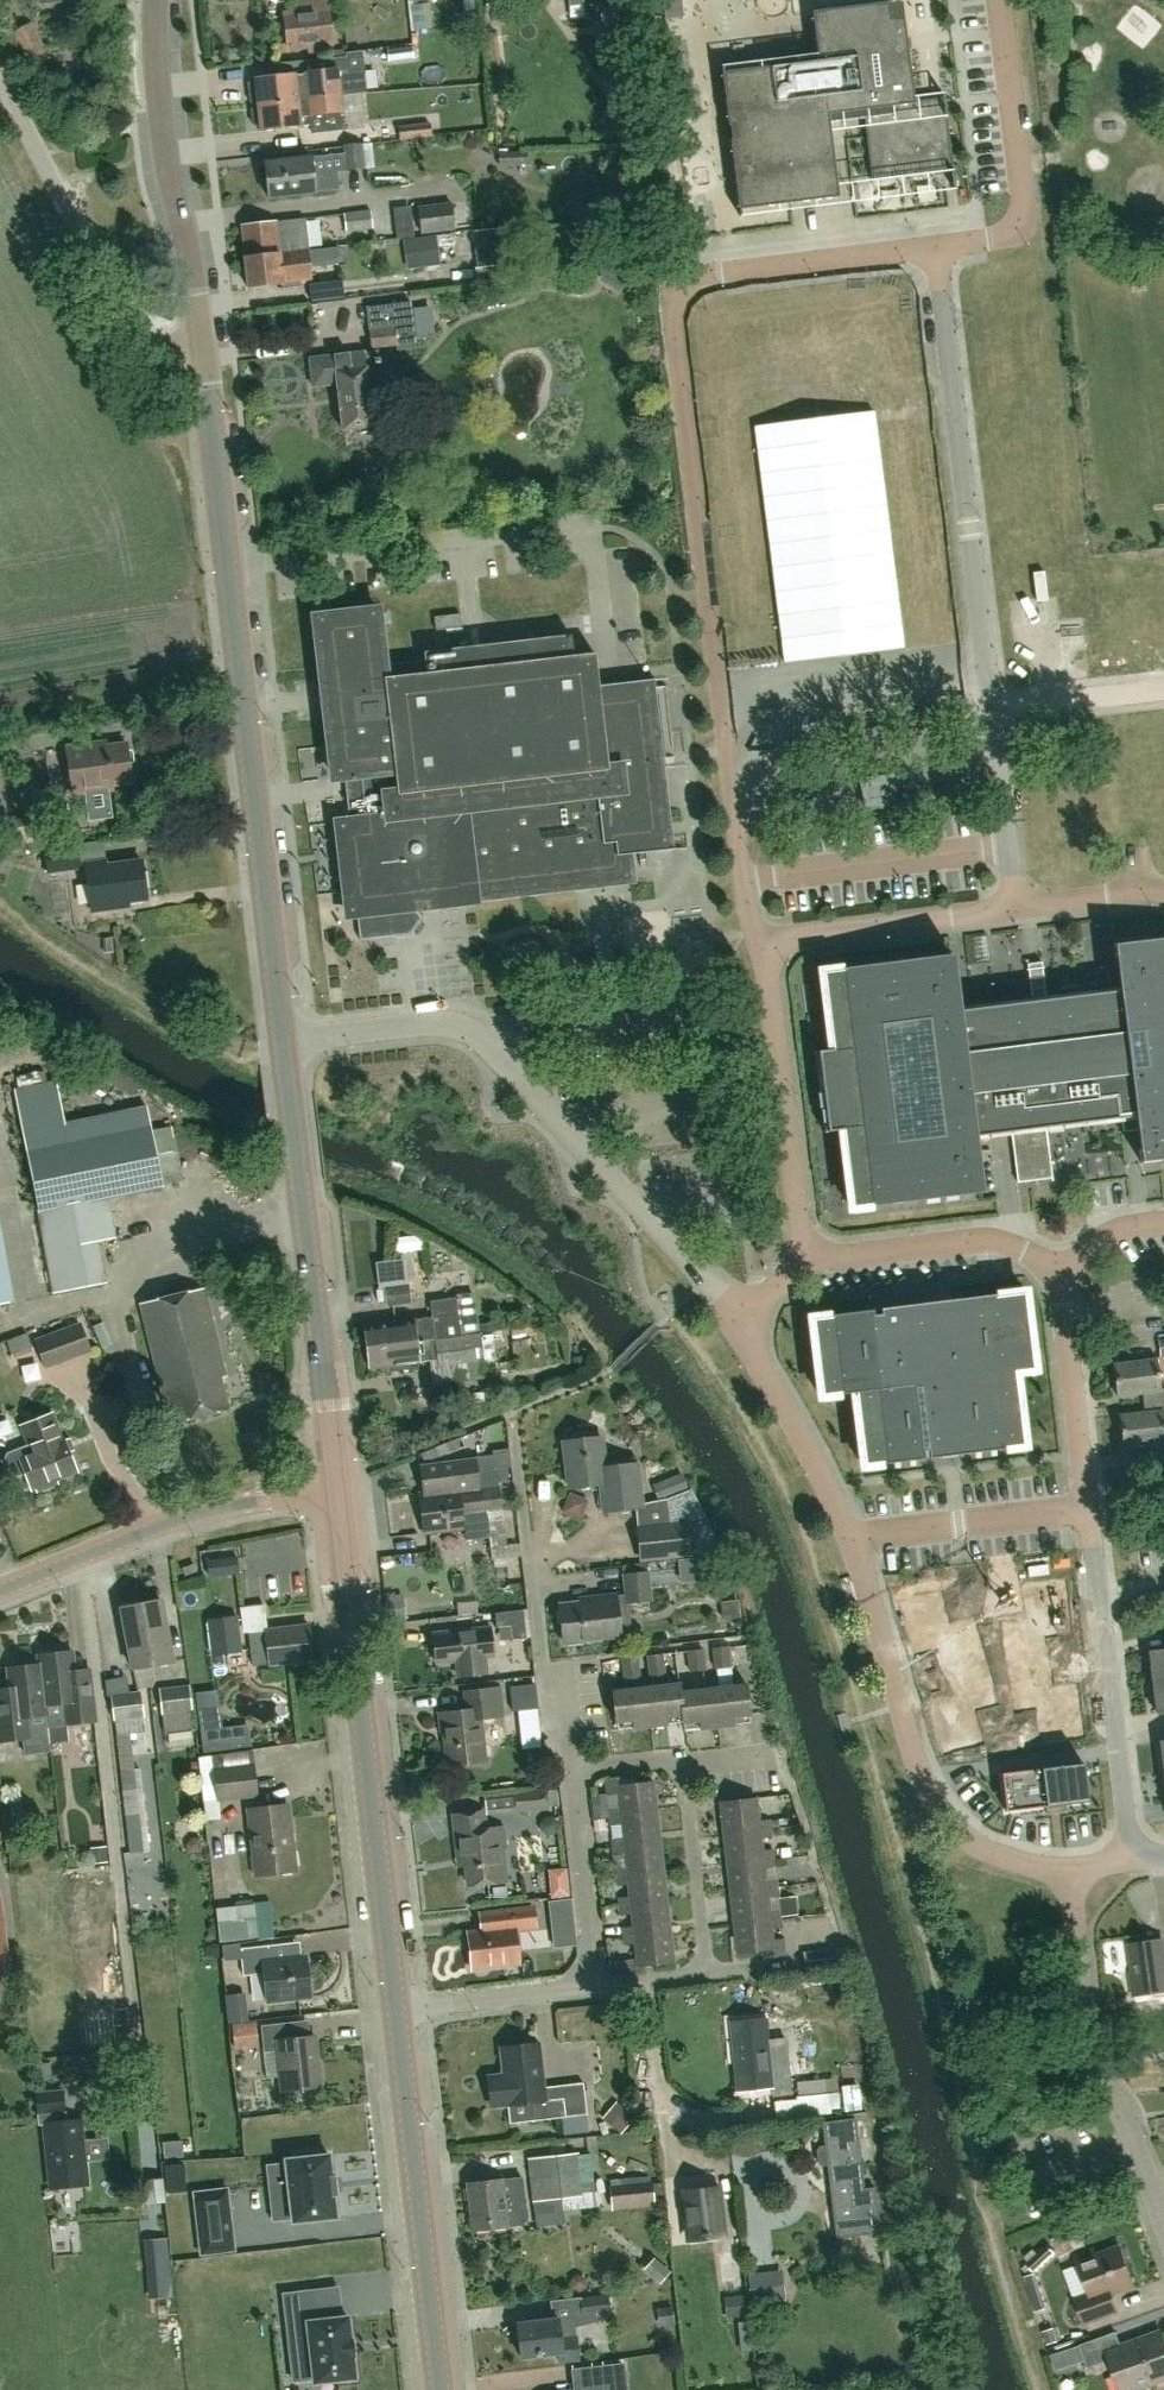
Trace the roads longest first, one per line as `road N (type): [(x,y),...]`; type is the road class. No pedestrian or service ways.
road 1 (residential): [(939,248),(678,280),(668,294),(748,924),(769,943)]
road 2 (tertiary): [(284,1042),(202,353)]
road 3 (residential): [(745,1313),(761,1368),(853,1541),(915,1762),(945,1823),(1006,1858),(1073,1869)]
road 4 (unclassified): [(745,1313),(475,1036),(419,1024),(284,1042)]
road 5 (tertiary): [(395,2013),(338,1491)]
road 6 (residential): [(939,248),(994,713)]
road 7 (tertiary): [(338,1491),(284,1042)]
road 8 (tertiary): [(439,2389),(395,2013)]
road 9 (residential): [(572,1770),(550,1667),(541,1660),(511,1411)]
road 10 (unclassified): [(202,353),(167,353),(141,339),(0,72)]
road 11 (residential): [(1163,2219),(1095,2054),(1073,1869)]
road 12 (tertiary): [(202,353),(165,161),(156,0)]
road 13 (unclassified): [(0,1592),(207,1511),(338,1491)]
road 14 (residential): [(1099,1599),(1063,1275)]
road 15 (residential): [(598,1986),(704,1971),(680,1759)]
road 16 (residential): [(769,943),(805,1257)]
road 17 (residential): [(1002,0),(1025,220),(996,238),(939,248)]
road 18 (residential): [(1063,1275),(1021,1246),(982,1238),(805,1257)]
road 19 (residential): [(1139,1844),(1125,1816),(1099,1599)]
road 20 (residential): [(1016,909),(769,943)]
road 21 (residential): [(598,1986),(572,1770)]
road 22 (residential): [(395,2013),(598,1986)]
road 23 (residential): [(994,713),(1016,909)]
road 24 (residential): [(994,713),(1163,692)]
road 25 (residential): [(1163,898),(1113,893),(1016,909)]

